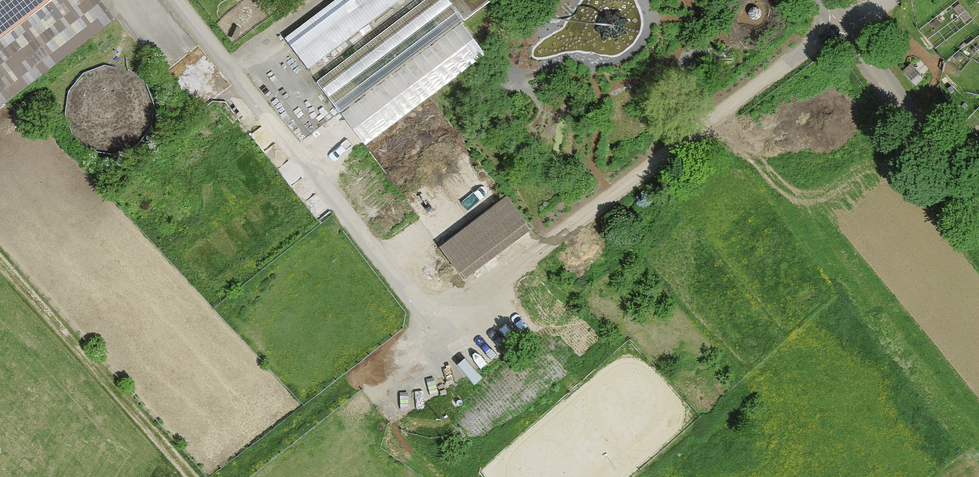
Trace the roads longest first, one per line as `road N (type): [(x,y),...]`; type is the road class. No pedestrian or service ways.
road 1 (track): [(232,476),(432,323),(849,26)]
road 2 (track): [(714,122),(978,464)]
road 3 (track): [(432,323),(174,0)]
road 4 (track): [(0,265),(191,476)]
road 5 (tertiary): [(978,202),(829,0)]
road 6 (track): [(884,2),(926,63),(976,97)]

